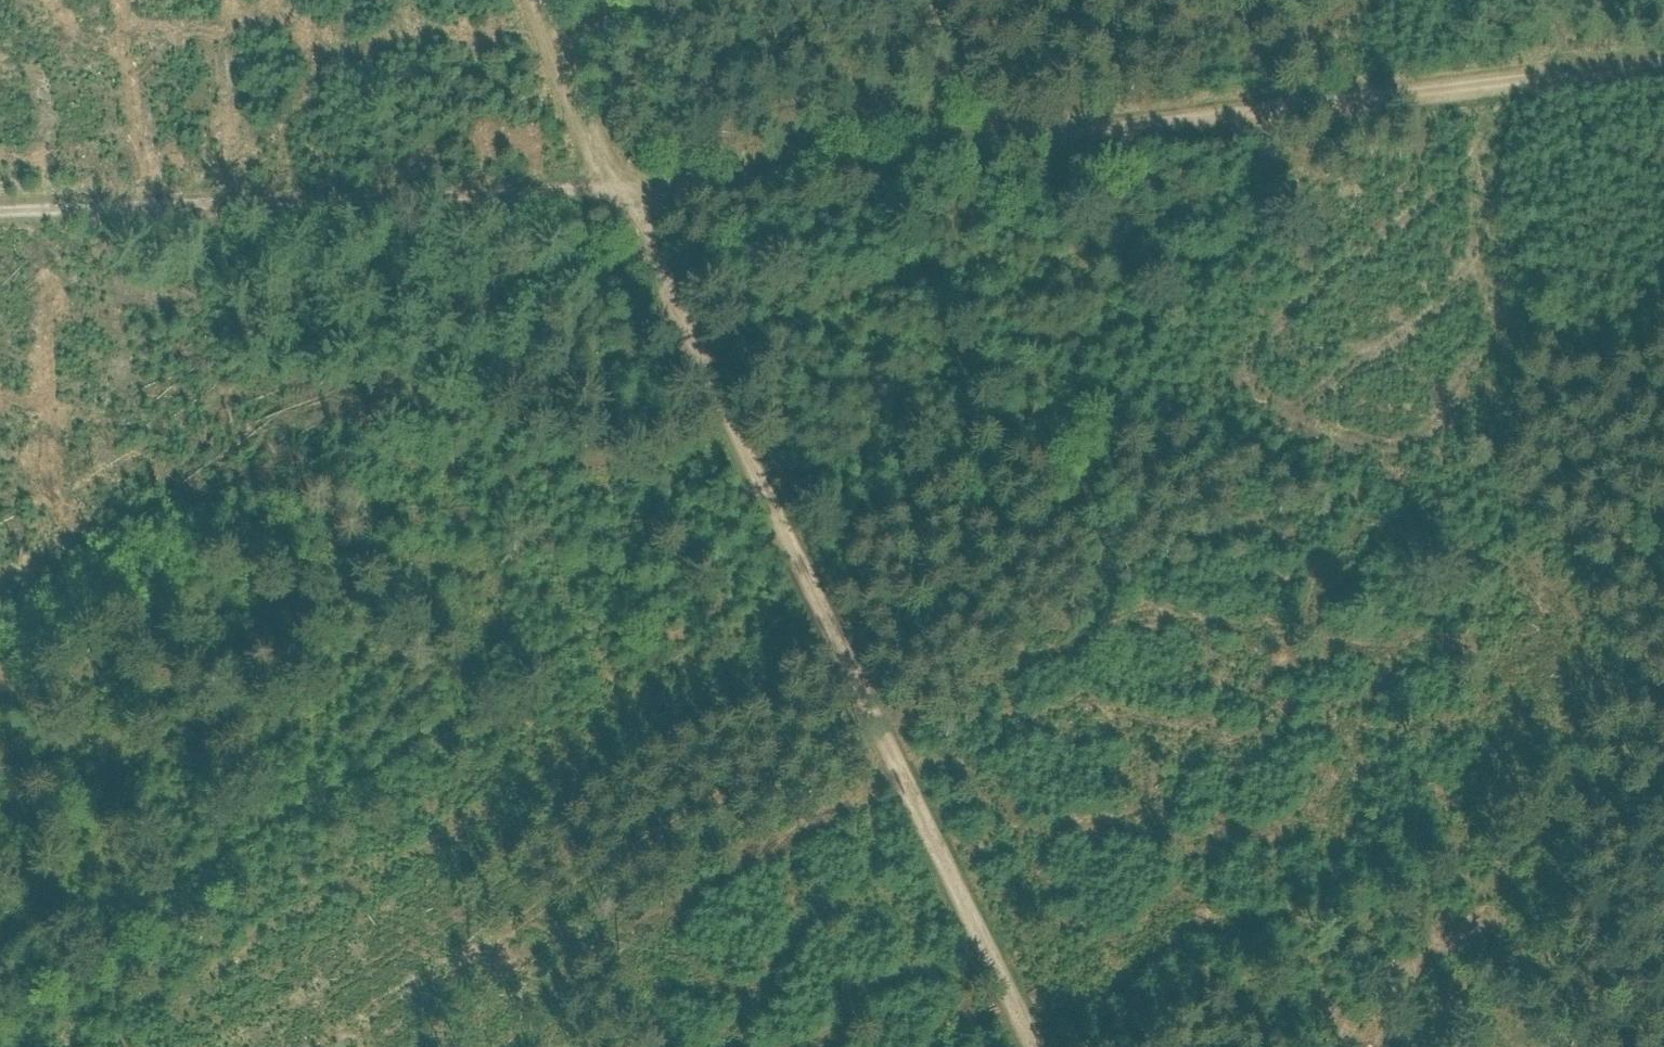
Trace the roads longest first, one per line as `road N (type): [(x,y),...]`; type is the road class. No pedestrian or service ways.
road 1 (track): [(1663,64),(621,187)]
road 2 (track): [(621,187),(225,193),(0,208)]
road 3 (track): [(1037,1046),(790,537)]
road 4 (track): [(790,537),(621,187)]
road 5 (track): [(621,187),(535,0)]

